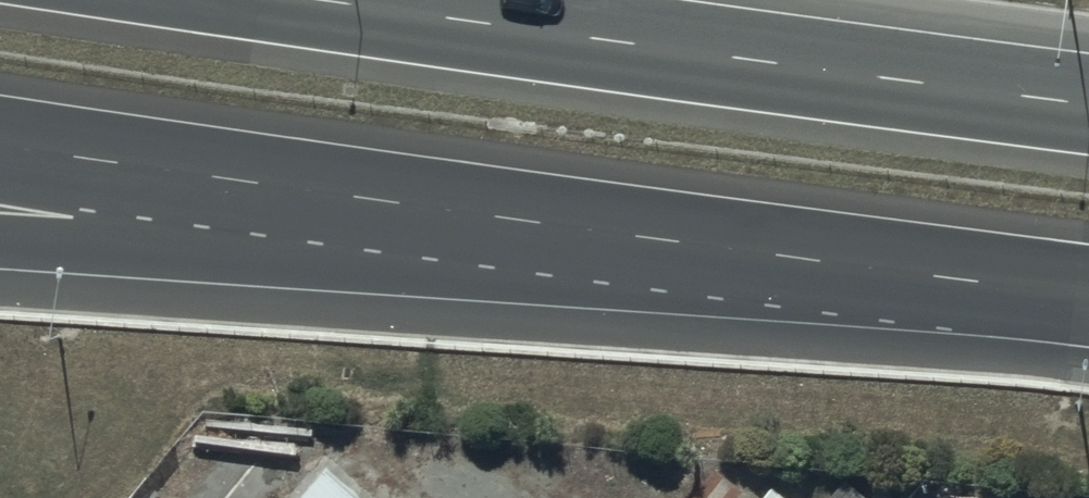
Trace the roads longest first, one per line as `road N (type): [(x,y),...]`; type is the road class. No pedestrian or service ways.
road 1 (motorway): [(969,280),(0,145)]
road 2 (motorway): [(969,280),(0,238)]
road 3 (motorway): [(317,0),(1088,105)]
road 4 (motorway): [(1088,295),(969,280)]

